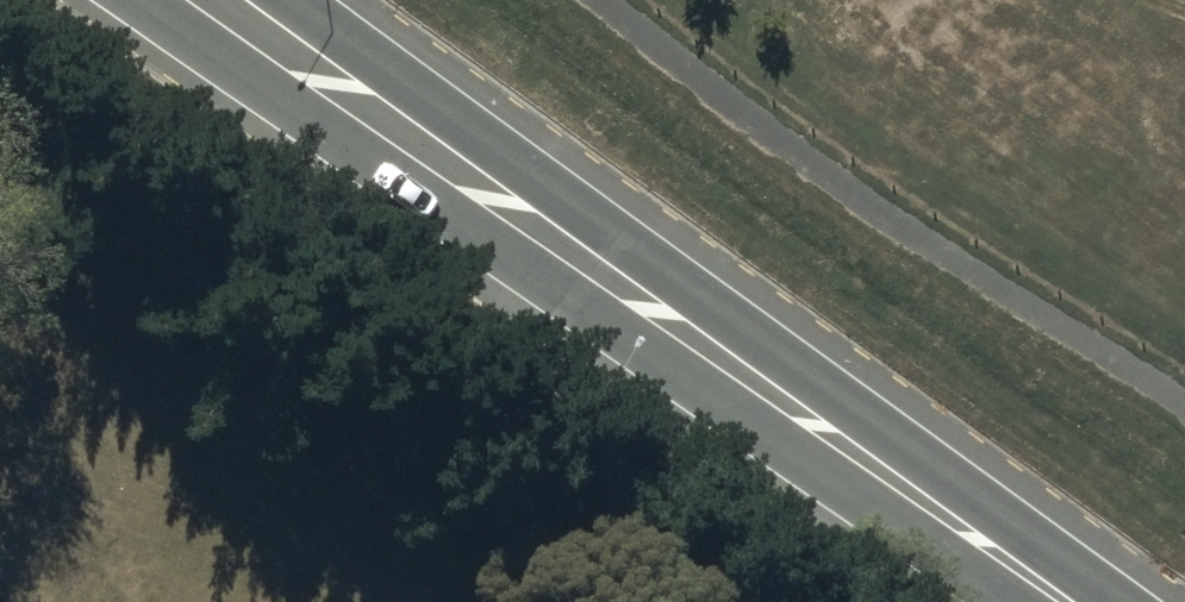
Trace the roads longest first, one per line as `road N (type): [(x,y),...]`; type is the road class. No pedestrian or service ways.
road 1 (secondary): [(1005,601),(136,0)]
road 2 (secondary): [(289,0),(1120,601)]

